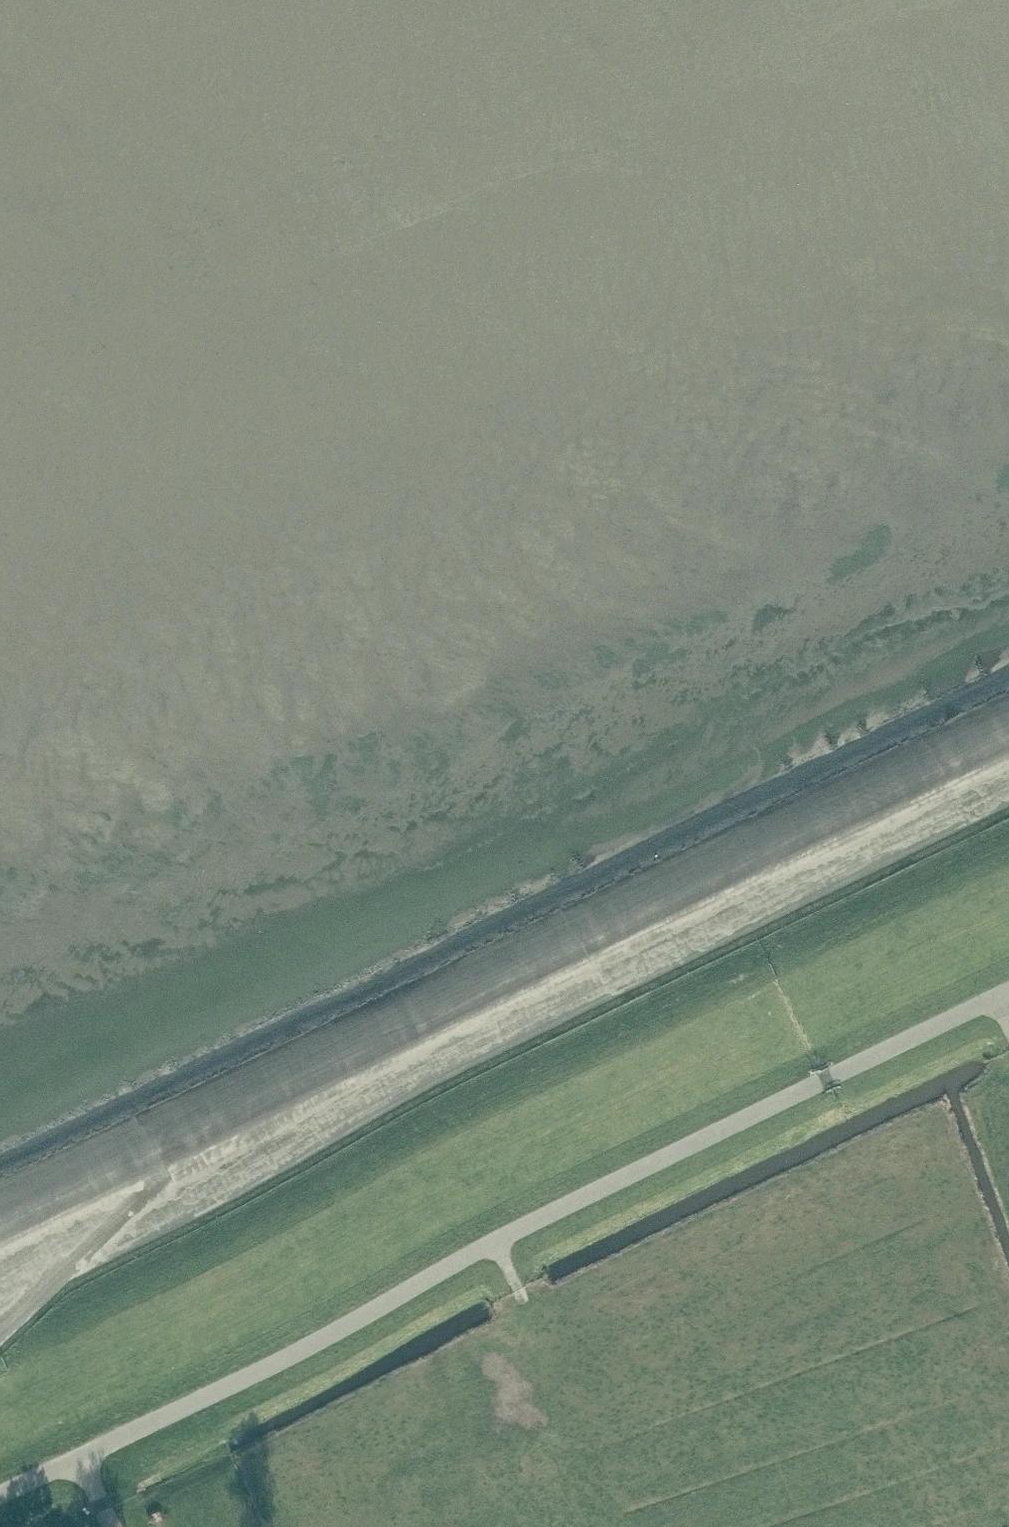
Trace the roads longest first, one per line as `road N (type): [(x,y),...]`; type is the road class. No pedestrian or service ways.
road 1 (unclassified): [(0,1494),(1008,990)]

